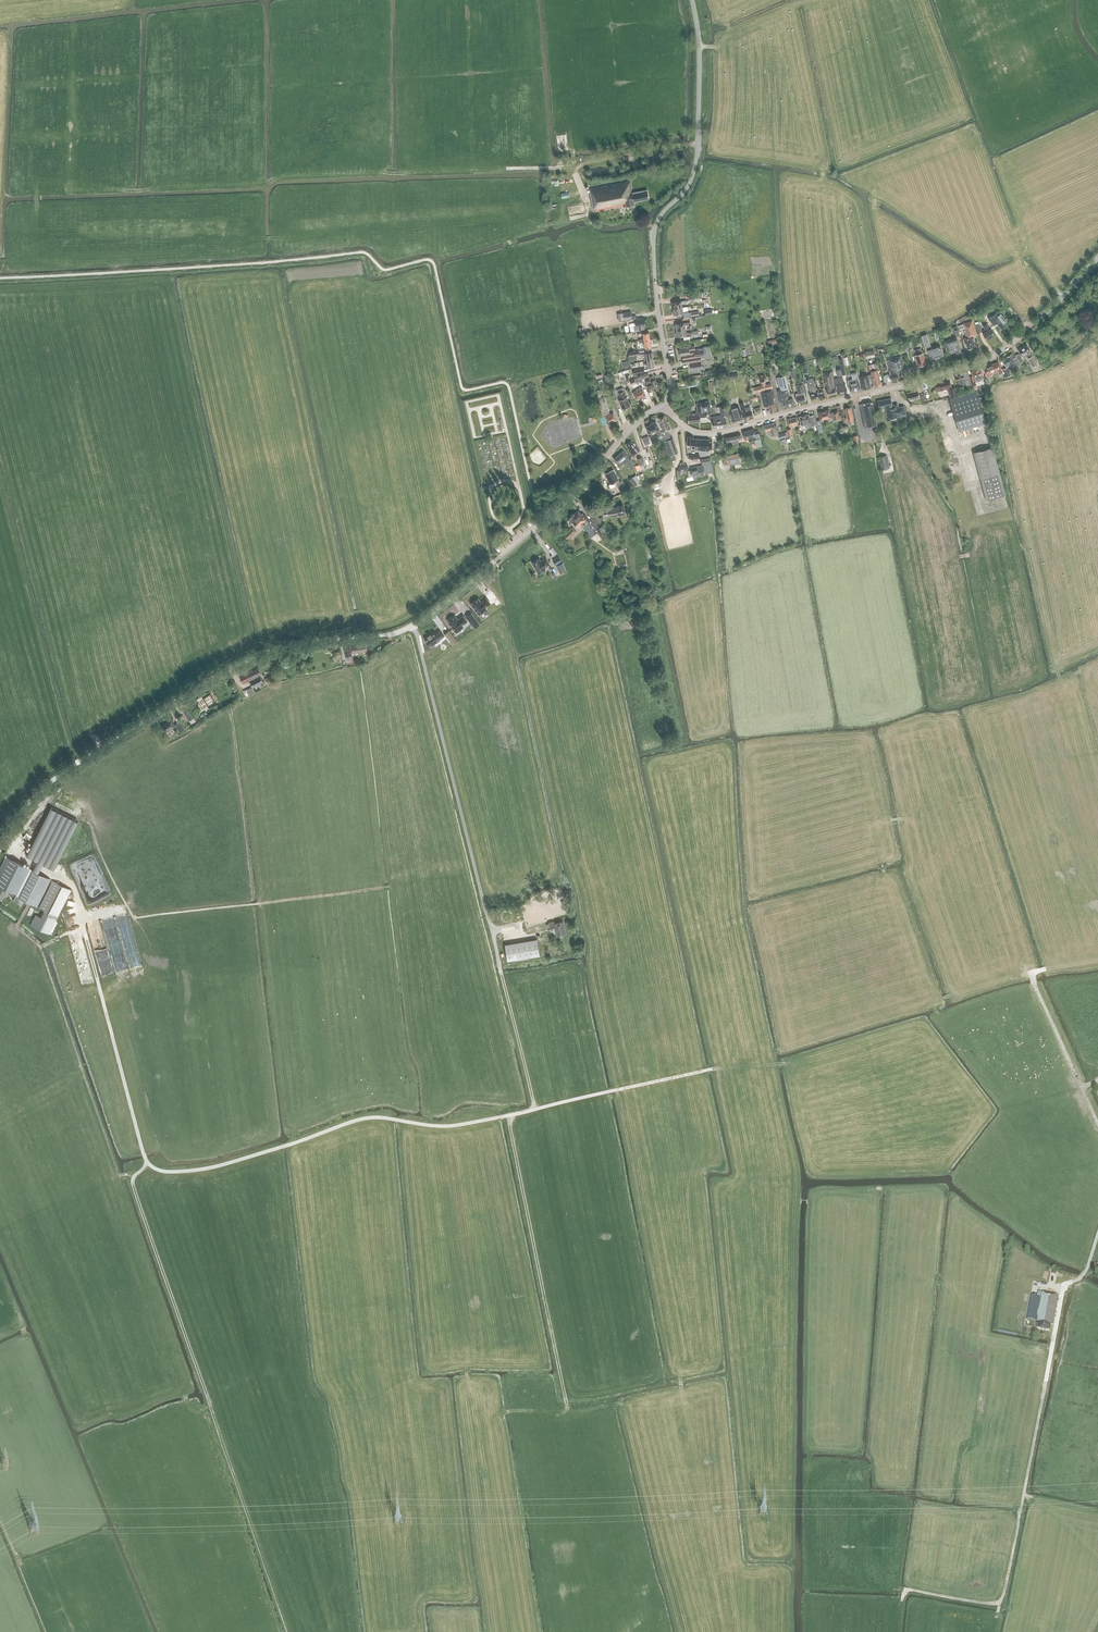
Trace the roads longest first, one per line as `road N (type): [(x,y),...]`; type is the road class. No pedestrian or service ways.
road 1 (tertiary): [(0,845),(62,772),(205,679),(295,642),(417,622),(519,541),(663,405)]
road 2 (tertiary): [(663,405),(689,431),(714,434),(943,374),(1021,339),(1097,258)]
road 3 (unclassified): [(663,405),(669,377),(653,243),(660,218),(697,162),(693,0)]
road 4 (track): [(699,142),(586,162),(575,173),(585,195)]

